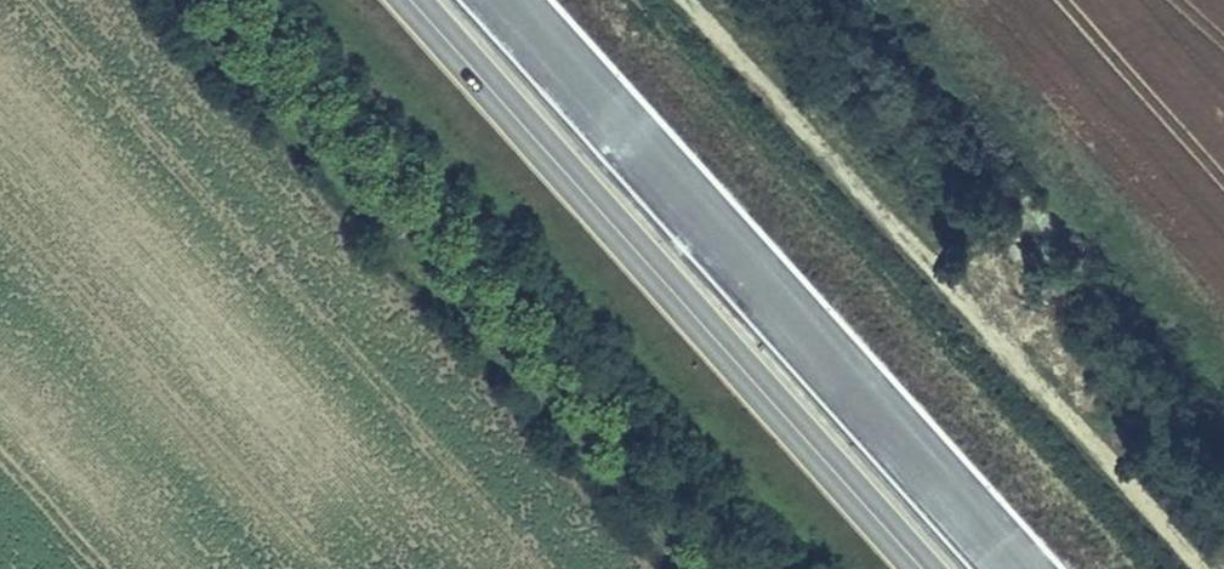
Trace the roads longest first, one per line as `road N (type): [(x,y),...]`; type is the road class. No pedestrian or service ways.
road 1 (track): [(690,0),(1209,568)]
road 2 (motorway): [(421,0),(933,568)]
road 3 (motorway): [(1010,568),(499,0)]

